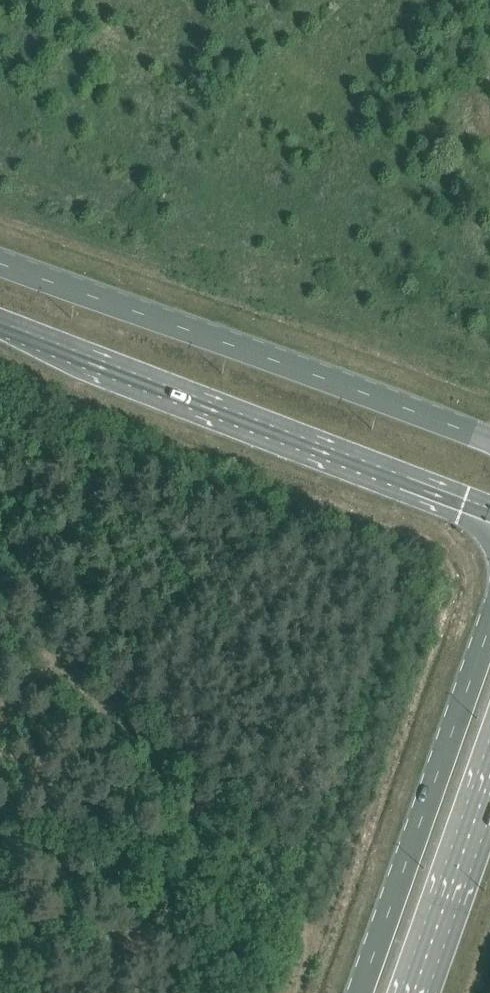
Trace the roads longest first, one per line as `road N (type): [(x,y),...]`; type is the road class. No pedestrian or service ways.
road 1 (primary): [(0,320),(489,508)]
road 2 (primary): [(489,443),(0,258)]
road 3 (secondary): [(489,638),(359,992)]
road 4 (secondary): [(418,992),(489,794)]

